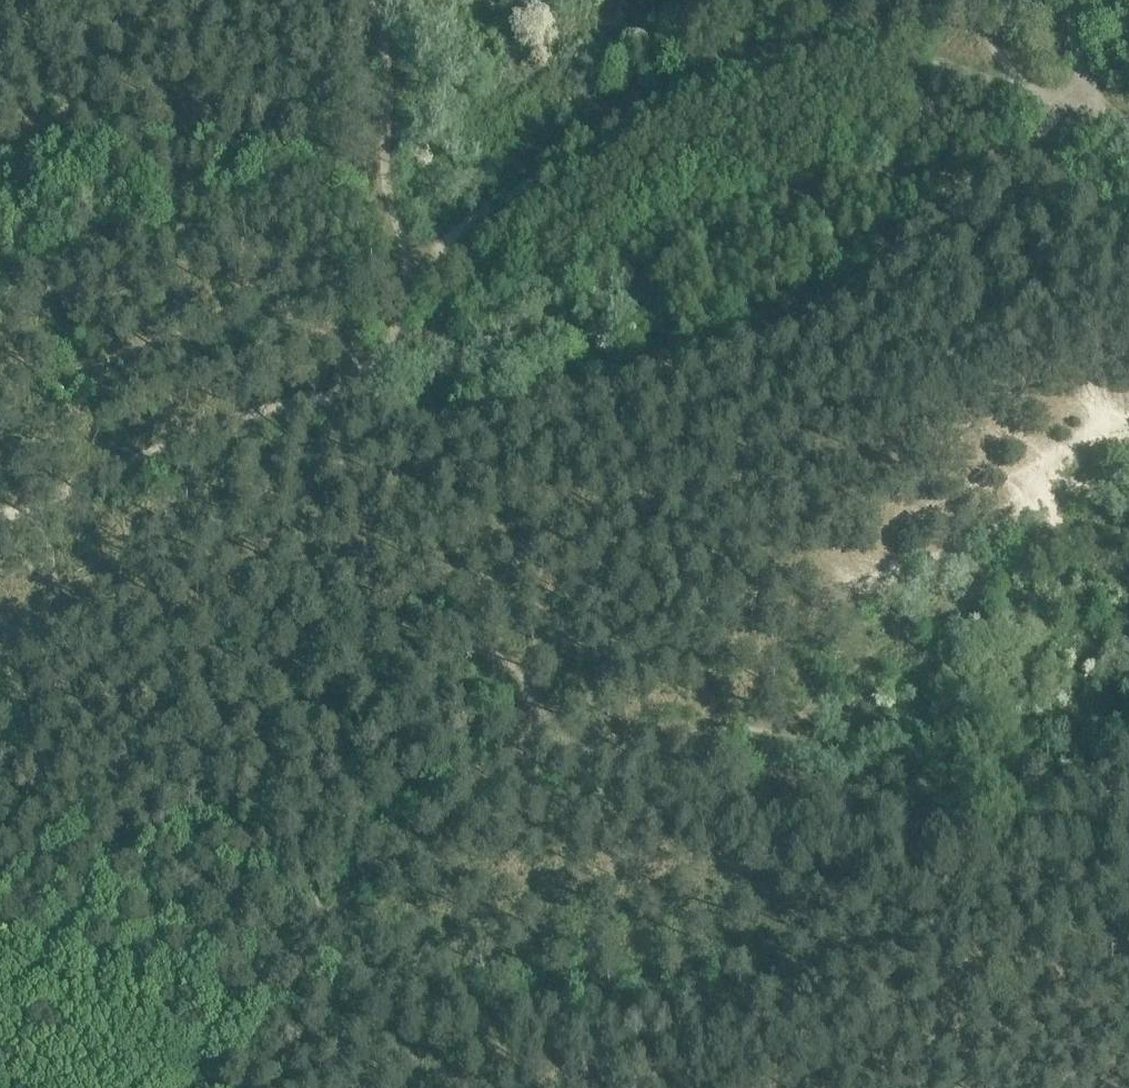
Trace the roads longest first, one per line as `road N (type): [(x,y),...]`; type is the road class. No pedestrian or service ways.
road 1 (track): [(1068,0),(1077,102),(851,40),(735,69),(592,134),(464,227),(413,275),(393,349),(369,377),(70,486),(53,582),(70,657),(186,733),(281,857),(291,930)]
road 2 (track): [(776,732),(533,730),(463,756),(291,930)]
road 3 (track): [(310,399),(355,594),(464,609),(494,636),(533,730)]
road 4 (track): [(776,732),(910,777),(991,759),(1128,678)]
road 5 (track): [(1128,527),(1045,549),(884,631),(800,695)]
road 6 (track): [(413,275),(390,206),(386,43),(349,0)]
road 7 (track): [(291,930),(185,1077)]

